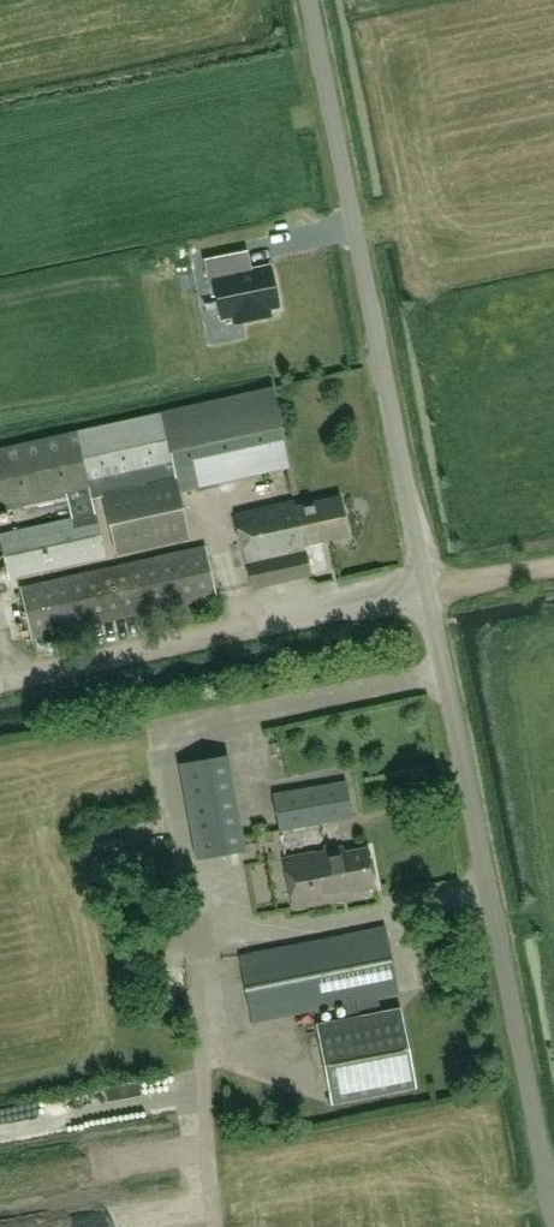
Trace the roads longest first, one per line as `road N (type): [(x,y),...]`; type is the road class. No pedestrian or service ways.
road 1 (unclassified): [(553,1226),(312,0)]
road 2 (track): [(553,566),(0,679)]

